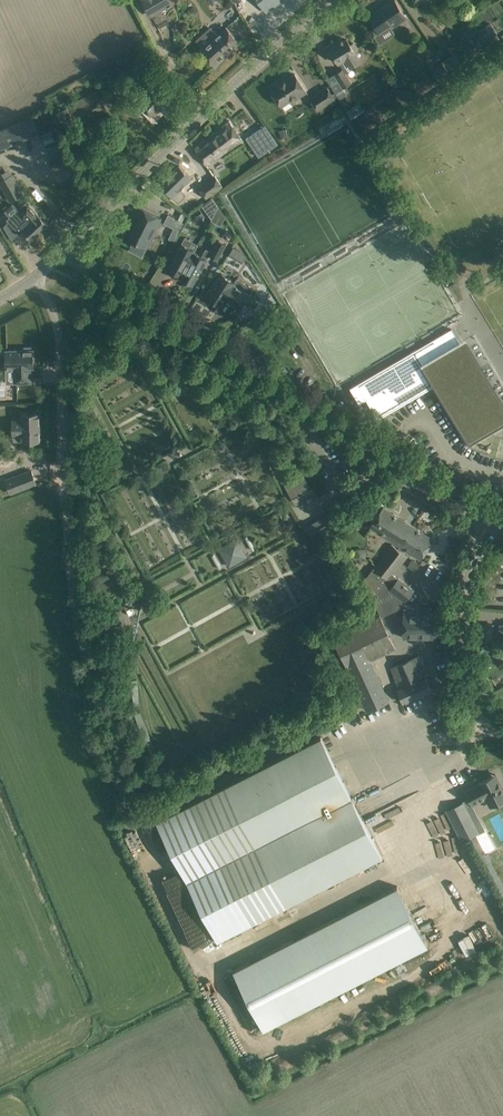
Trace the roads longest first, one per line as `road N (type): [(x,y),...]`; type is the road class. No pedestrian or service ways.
road 1 (unclassified): [(71,246),(97,279),(256,359),(417,482),(489,518)]
road 2 (unclassified): [(71,246),(332,0)]
road 3 (unclassified): [(70,588),(58,332),(35,279)]
road 4 (unclassified): [(502,727),(478,694),(459,624),(489,518)]

